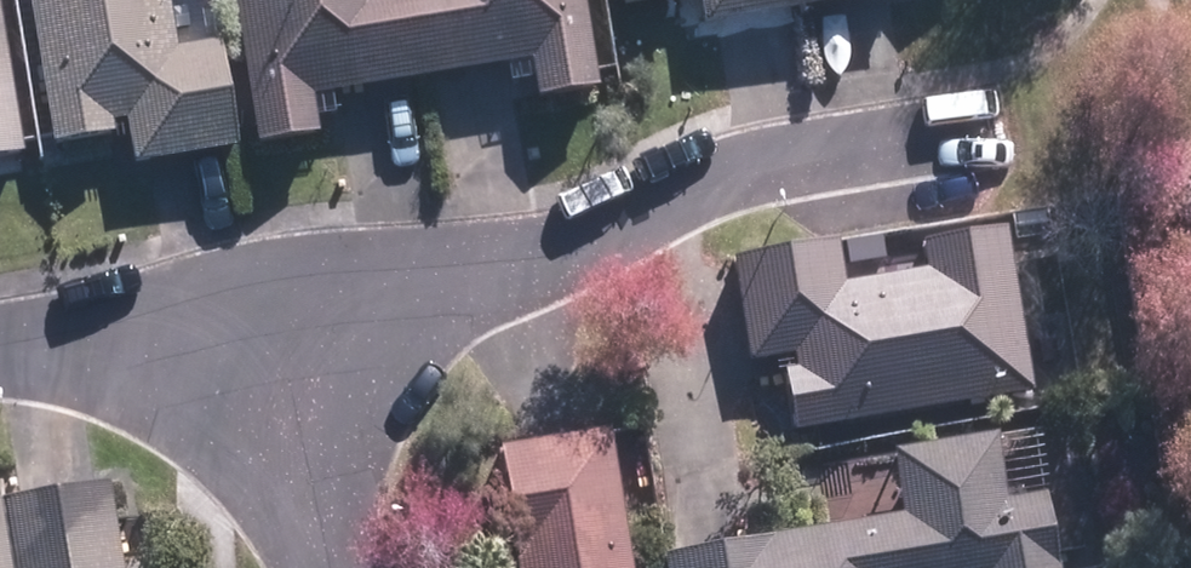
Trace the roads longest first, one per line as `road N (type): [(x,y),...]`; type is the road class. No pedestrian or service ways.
road 1 (residential): [(296,337),(478,277),(724,172),(977,129)]
road 2 (residential): [(0,358),(296,337)]
road 3 (residential): [(296,337),(334,567)]

